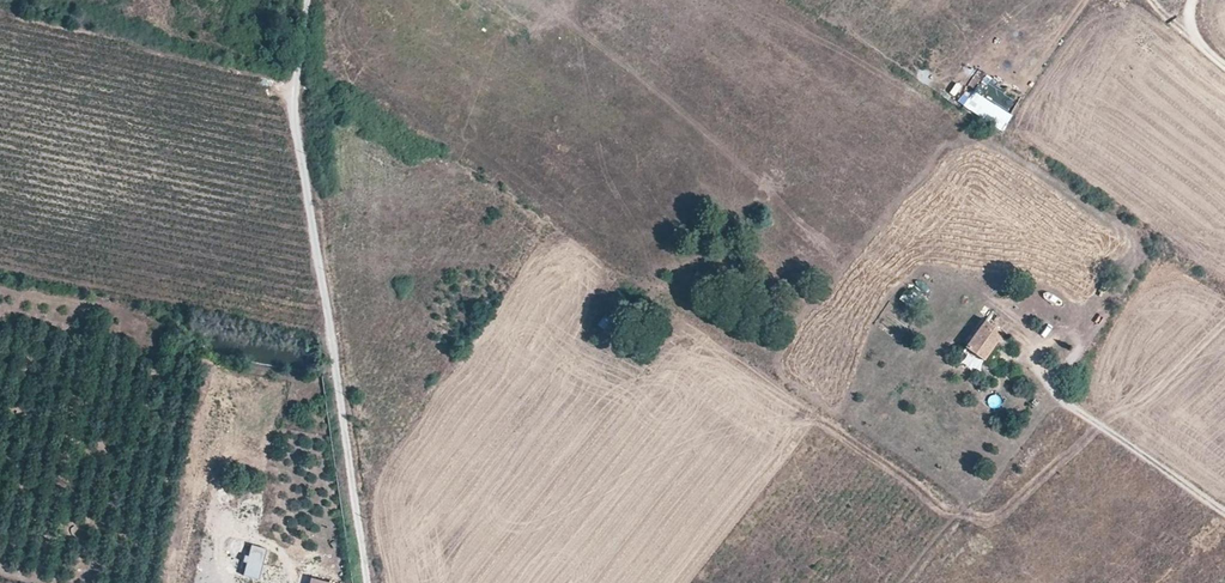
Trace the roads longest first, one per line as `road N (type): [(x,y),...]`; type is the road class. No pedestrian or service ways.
road 1 (unclassified): [(371,582),(303,184),(295,85),(308,0)]
road 2 (track): [(1224,515),(1062,398),(1040,366)]

